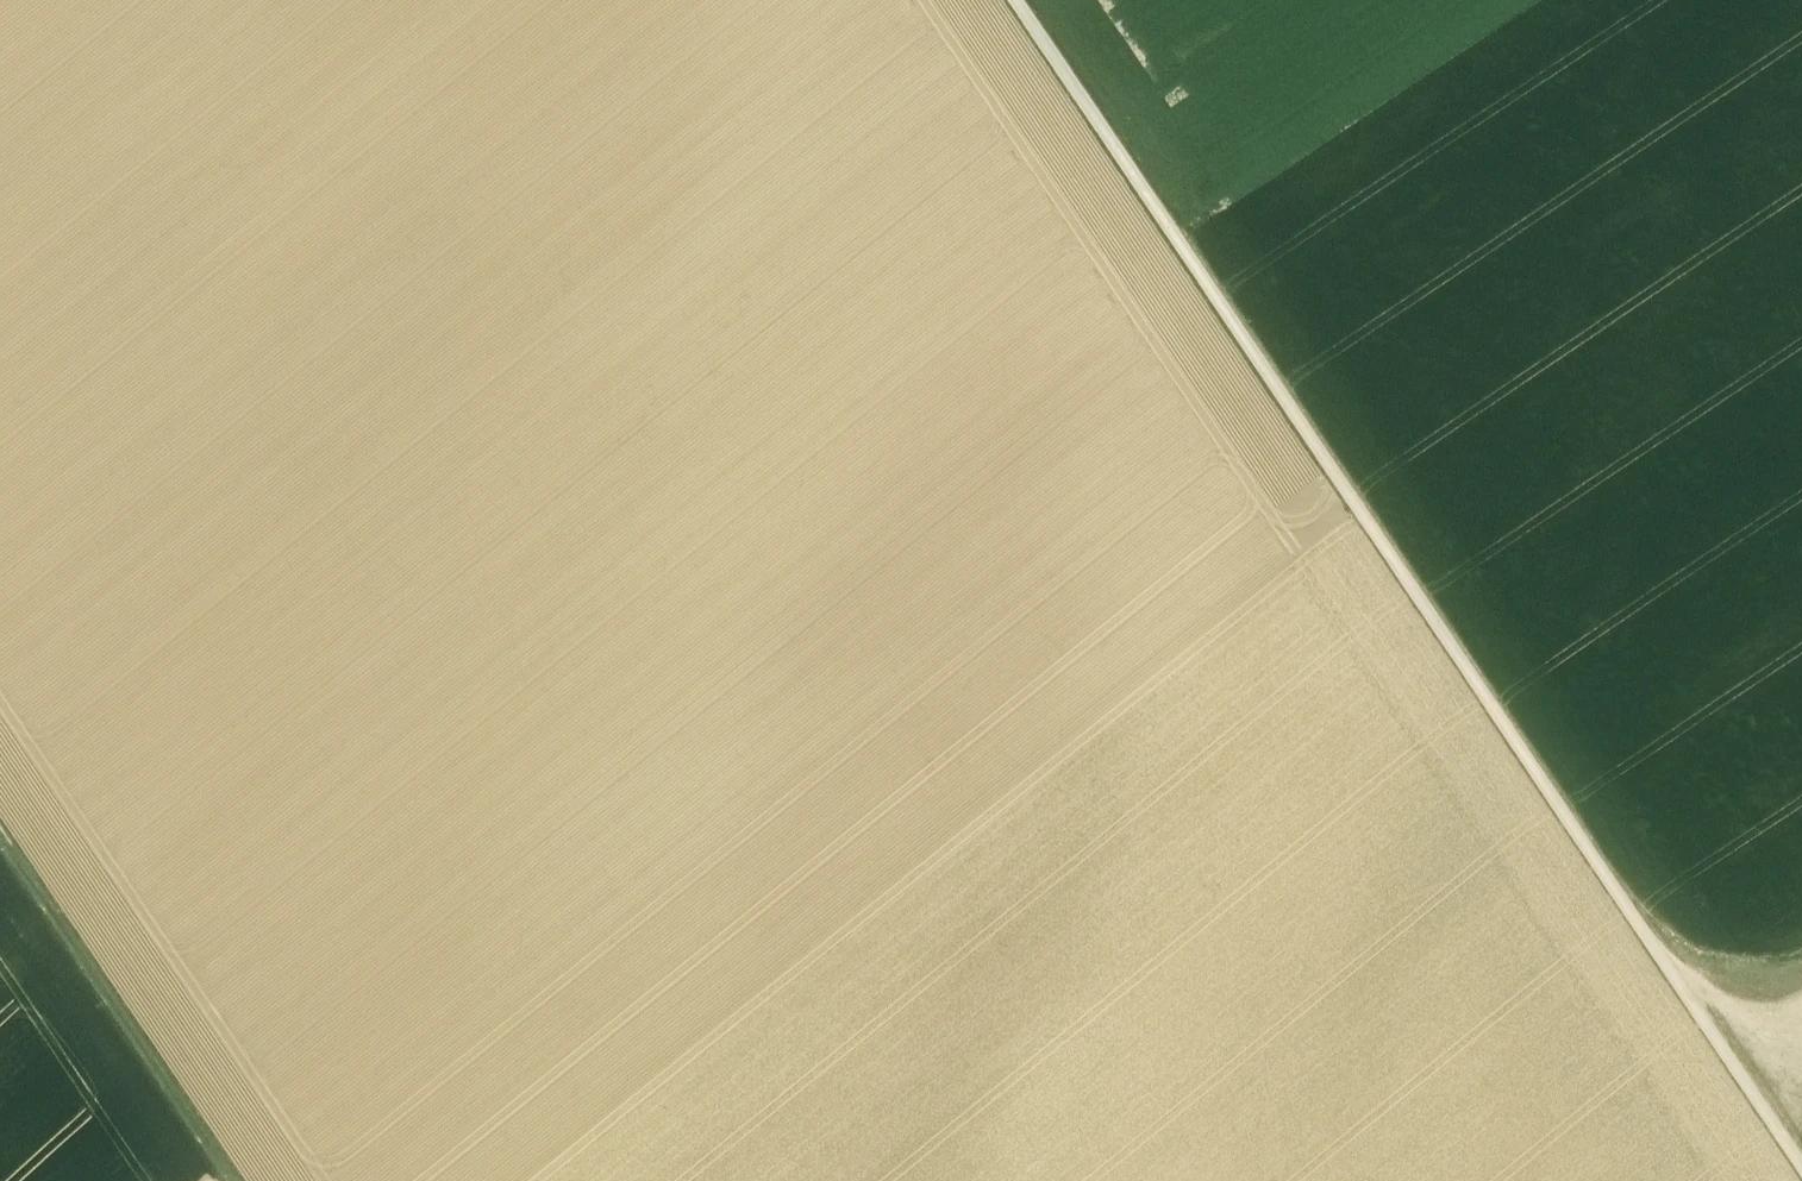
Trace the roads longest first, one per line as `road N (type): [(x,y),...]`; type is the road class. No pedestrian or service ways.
road 1 (track): [(1801,1167),(1016,0)]
road 2 (track): [(0,836),(235,1180)]

